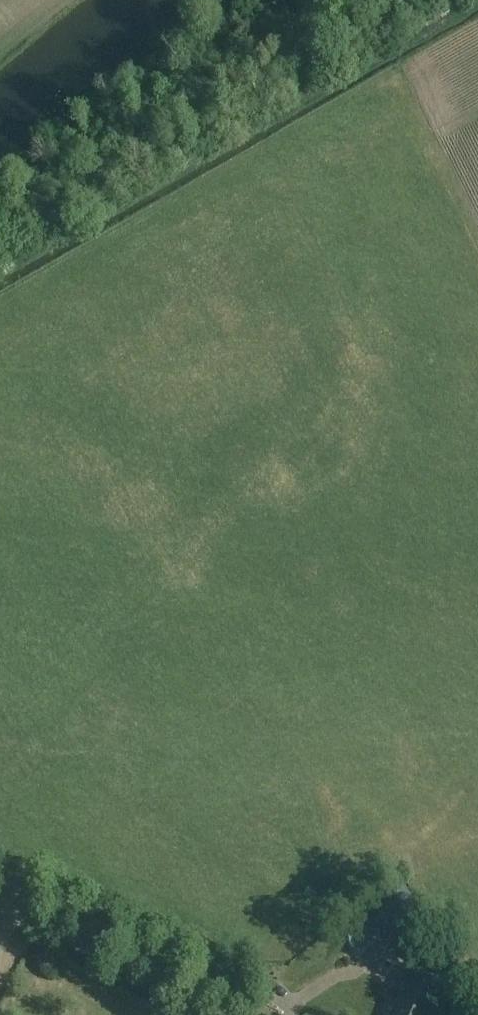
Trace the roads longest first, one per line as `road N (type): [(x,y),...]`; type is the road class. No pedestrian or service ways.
road 1 (tertiary): [(239,1014),(0,889)]

